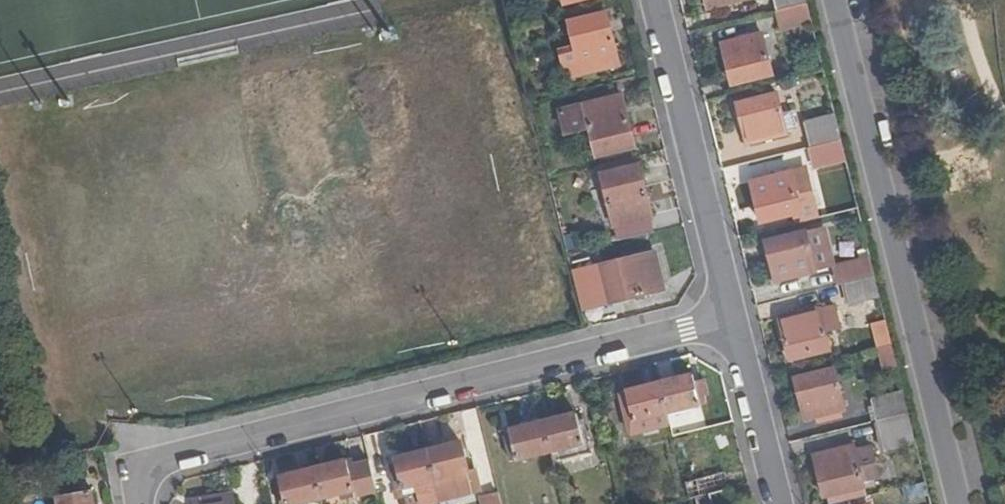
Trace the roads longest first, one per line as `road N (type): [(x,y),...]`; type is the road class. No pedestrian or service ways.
road 1 (residential): [(141,503),(148,475),(164,462),(733,318)]
road 2 (residential): [(831,0),(961,503)]
road 3 (residential): [(656,0),(733,318)]
road 4 (residential): [(733,318),(781,503)]

